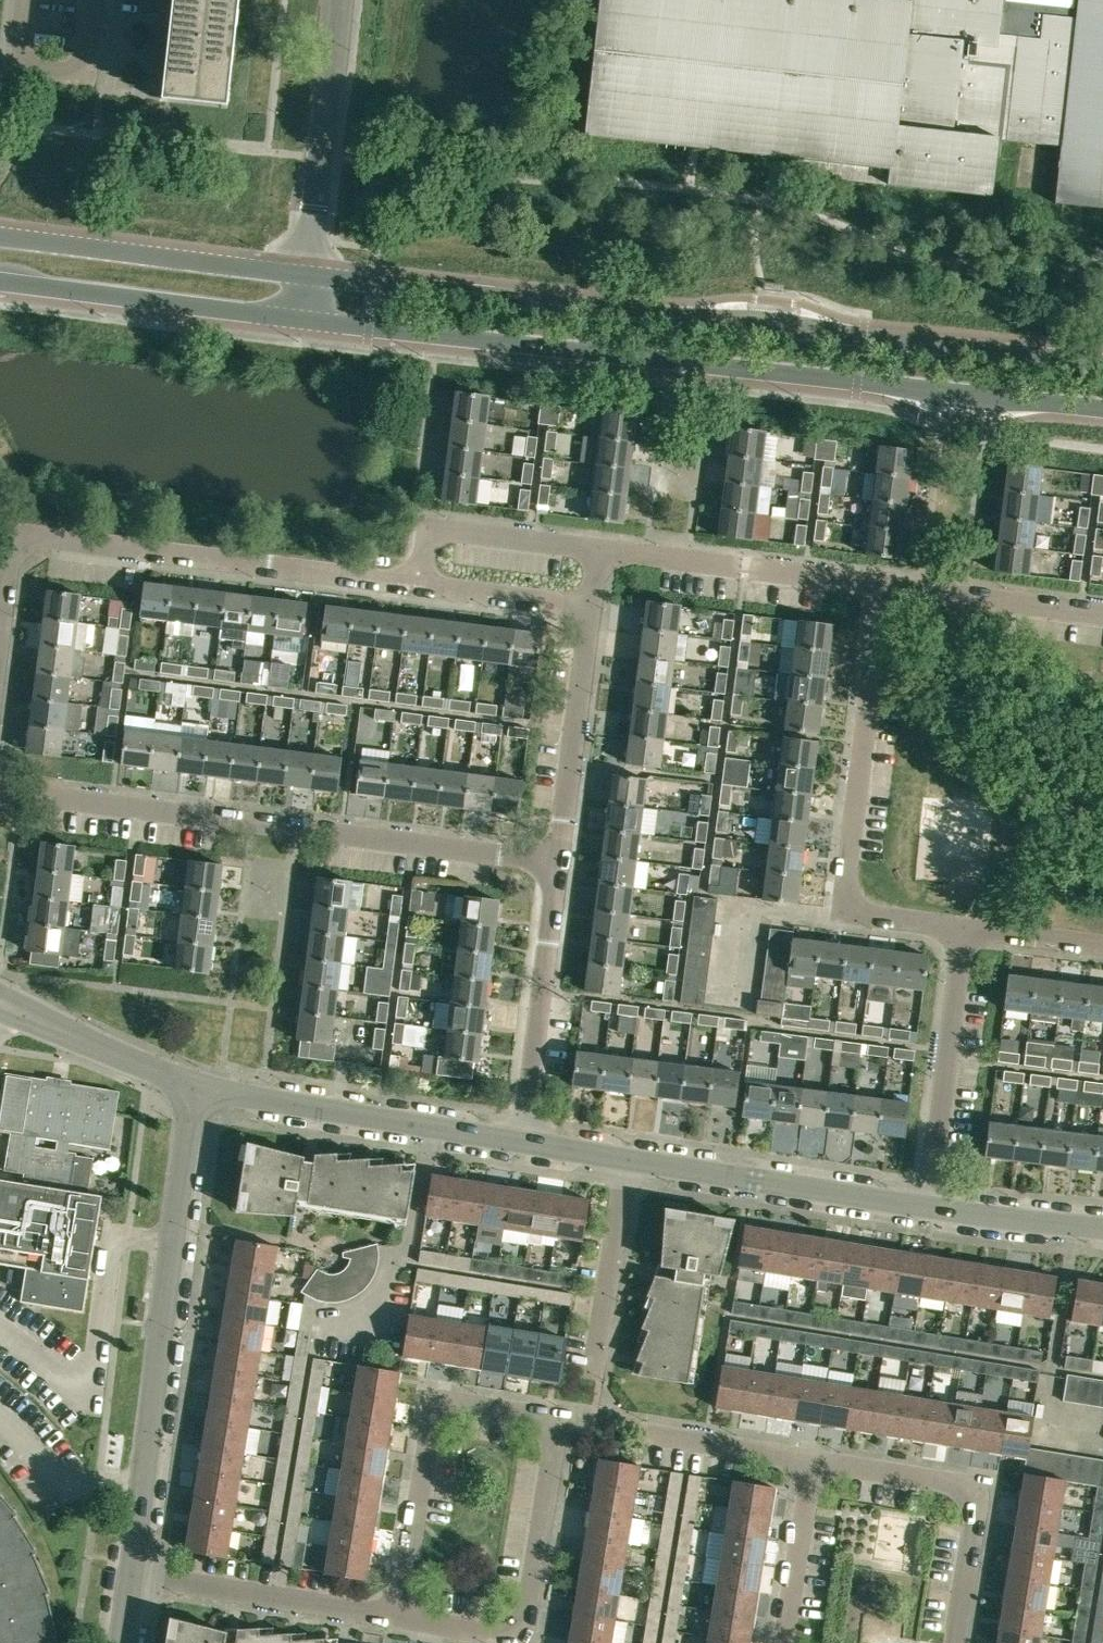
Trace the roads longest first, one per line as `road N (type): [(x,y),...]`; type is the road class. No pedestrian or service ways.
road 1 (secondary): [(303,326),(1102,408)]
road 2 (secondary): [(1102,362),(309,274)]
road 3 (residential): [(402,1618),(438,1415),(465,1407),(562,1423),(530,1611),(516,1628),(494,1631)]
road 4 (residential): [(417,583),(21,533),(0,690)]
road 5 (residential): [(0,788),(551,860)]
road 6 (residential): [(785,1642),(813,1467),(980,1494),(955,1642)]
road 7 (residential): [(131,1576),(194,1088)]
road 8 (residential): [(881,587),(841,913),(962,927)]
road 9 (residential): [(923,1209),(517,1145)]
road 10 (residential): [(517,1145),(194,1088)]
road 11 (secondary): [(309,274),(0,236)]
road 12 (secondary): [(0,283),(303,326)]
road 13 (residential): [(591,550),(881,587)]
road 14 (residential): [(517,1145),(551,860)]
road 15 (residential): [(923,1209),(962,927)]
road 16 (residential): [(309,274),(340,0)]
road 17 (residential): [(402,1618),(131,1576)]
road 18 (residential): [(551,860),(583,604)]
road 19 (residential): [(417,583),(424,529),(591,550)]
road 20 (residential): [(1102,615),(881,587)]
road 21 (residential): [(101,0),(94,74),(20,67),(27,0)]
road 22 (residential): [(194,1088),(0,999)]
road 23 (residential): [(1102,1233),(923,1209)]
road 24 (residential): [(583,604),(417,583)]
road 25 (residential): [(962,927),(1102,945)]

